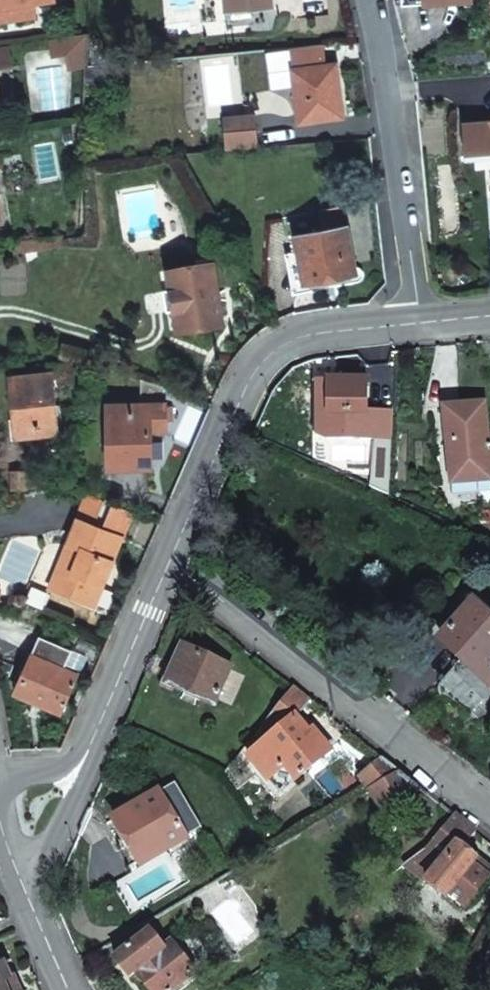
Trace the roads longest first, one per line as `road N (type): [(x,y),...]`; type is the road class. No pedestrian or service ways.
road 1 (residential): [(165,545),(489,816)]
road 2 (residential): [(359,0),(413,333)]
road 3 (residential): [(2,791),(73,765),(165,545)]
road 4 (residential): [(165,545),(232,382),(263,351)]
road 5 (residential): [(74,989),(0,833),(2,791)]
road 6 (unclassified): [(263,351),(413,333)]

